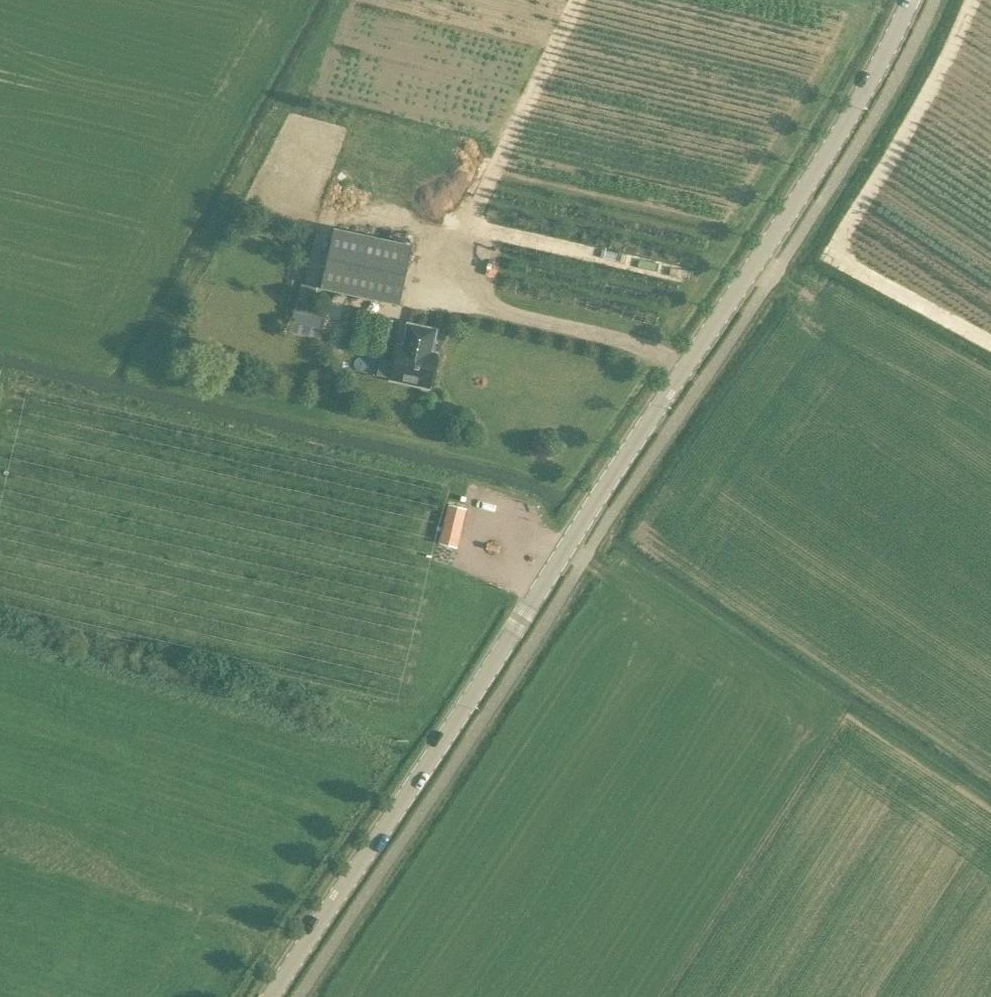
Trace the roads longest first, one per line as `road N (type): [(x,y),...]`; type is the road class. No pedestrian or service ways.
road 1 (tertiary): [(271,996),(859,104),(910,0)]

